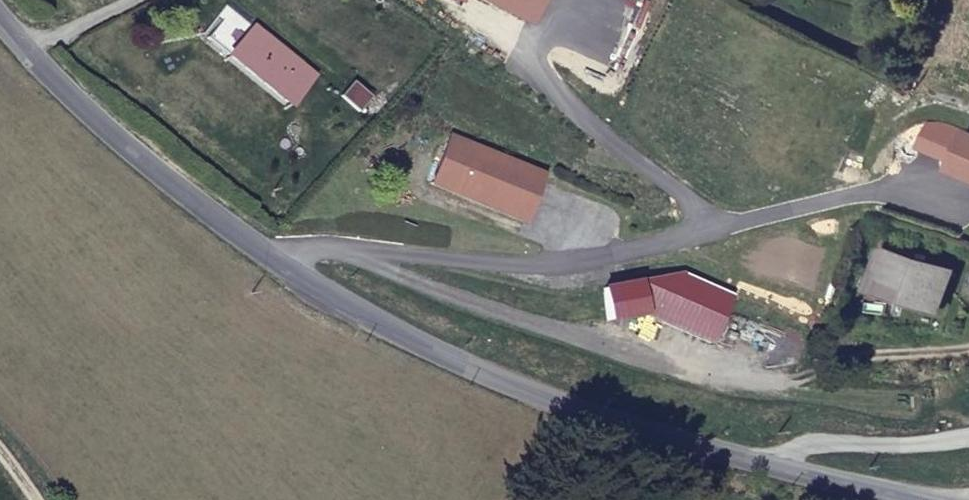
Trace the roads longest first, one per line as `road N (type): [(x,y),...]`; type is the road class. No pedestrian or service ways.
road 1 (residential): [(786,468),(521,396),(285,280),(24,51)]
road 2 (residential): [(968,434),(786,468)]
road 3 (residential): [(905,499),(786,468)]

